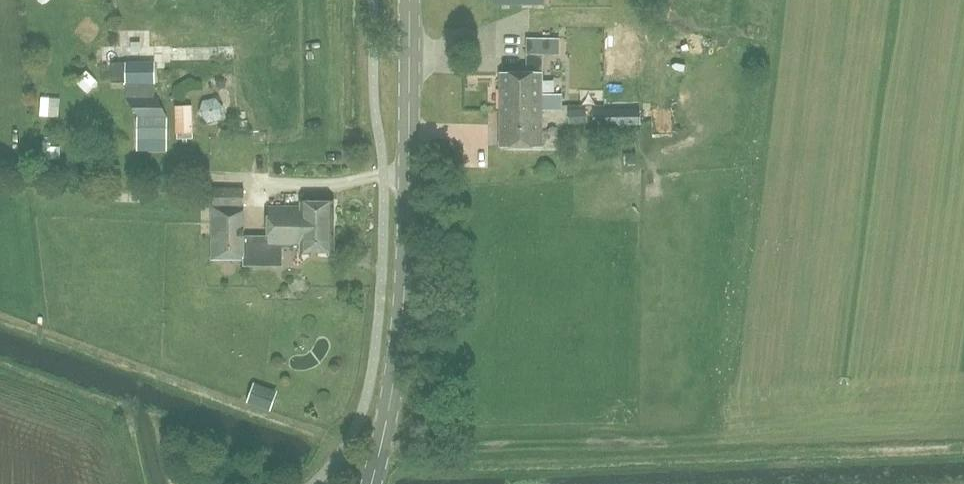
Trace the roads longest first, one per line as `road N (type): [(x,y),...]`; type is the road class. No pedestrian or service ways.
road 1 (tertiary): [(371,483),(401,330),(409,0)]
road 2 (track): [(380,447),(724,440)]

